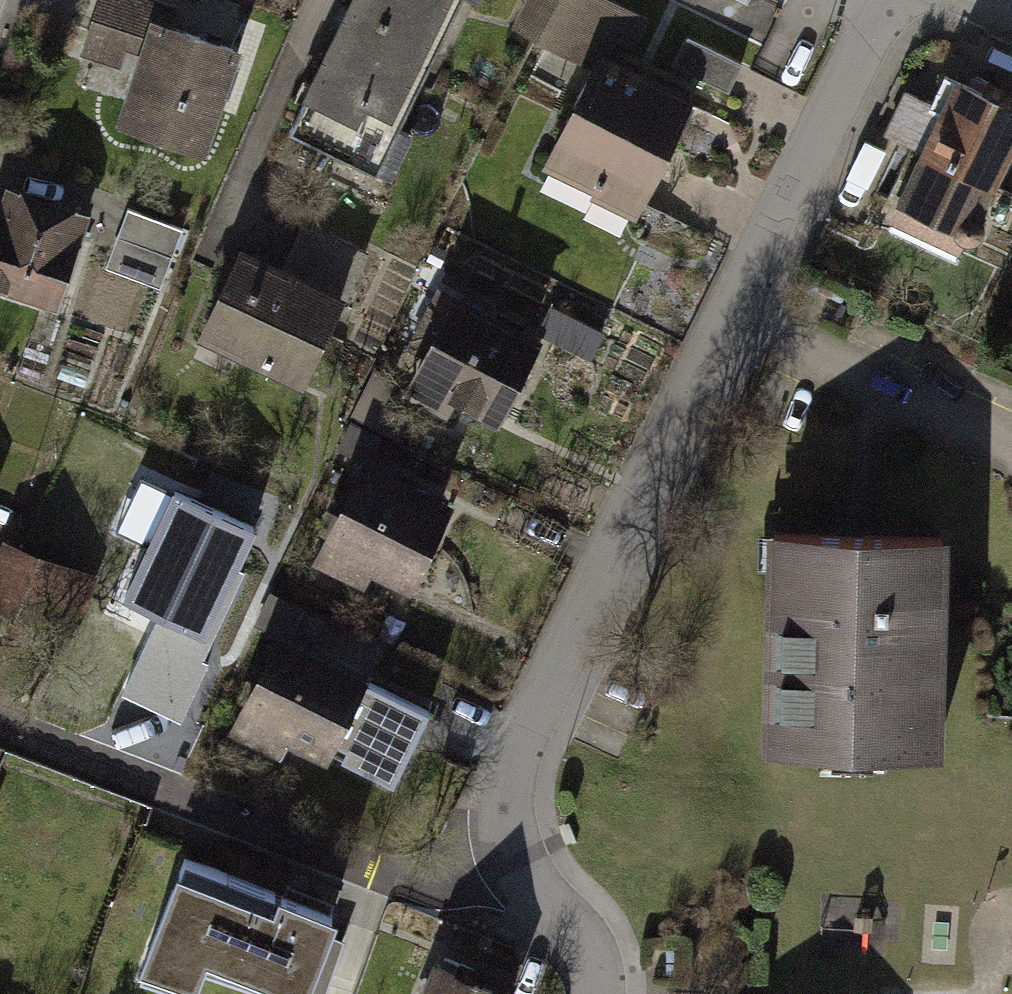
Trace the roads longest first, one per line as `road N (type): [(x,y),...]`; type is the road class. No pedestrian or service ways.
road 1 (residential): [(510,857),(502,825),(511,761),(885,0)]
road 2 (residential): [(510,857),(439,886),(394,879),(0,728)]
road 3 (residential): [(604,993),(594,952),(540,903),(510,857)]

